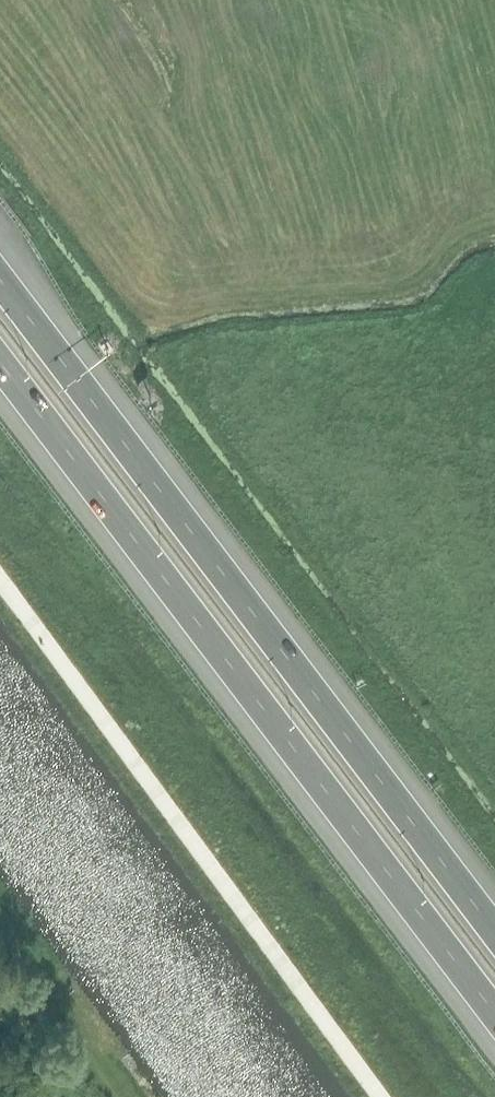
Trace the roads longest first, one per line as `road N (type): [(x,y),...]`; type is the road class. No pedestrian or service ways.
road 1 (motorway): [(494,924),(0,274)]
road 2 (motorway): [(0,371),(494,1021)]

